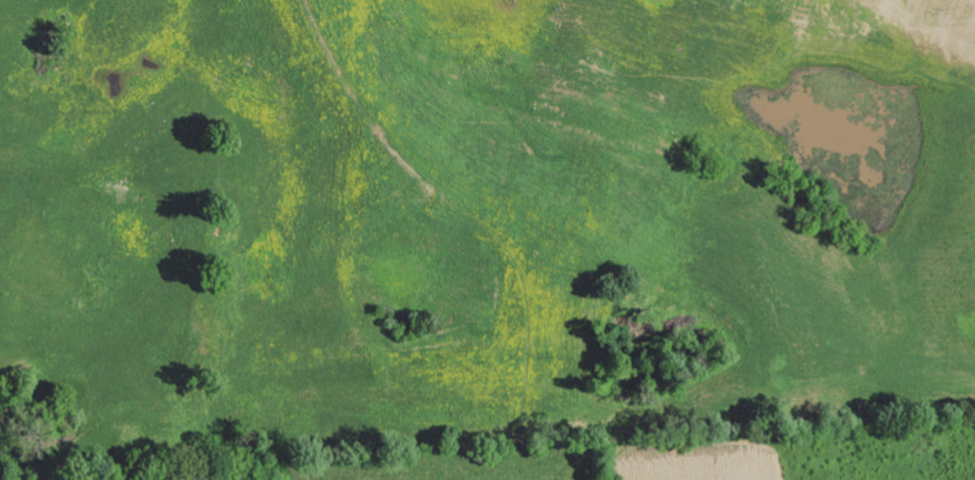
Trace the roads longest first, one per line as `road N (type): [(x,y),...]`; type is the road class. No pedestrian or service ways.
road 1 (residential): [(974,320),(770,275),(532,294)]

